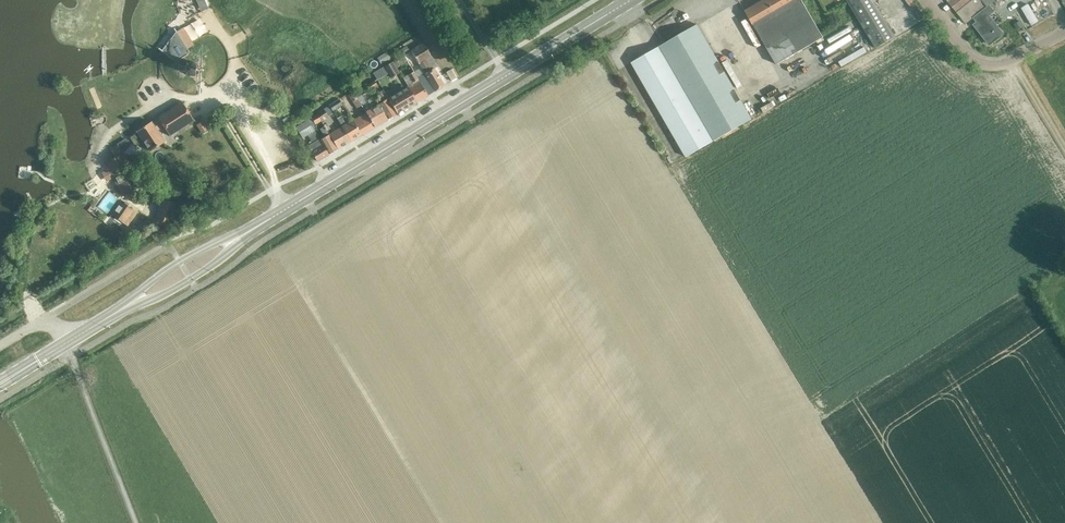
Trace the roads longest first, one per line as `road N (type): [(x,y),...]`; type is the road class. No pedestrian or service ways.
road 1 (tertiary): [(256,227),(631,0)]
road 2 (tertiary): [(96,325),(191,279),(256,227)]
road 3 (tertiary): [(256,227),(180,262),(96,325)]
road 4 (residential): [(1064,35),(987,66),(969,58),(924,0)]

